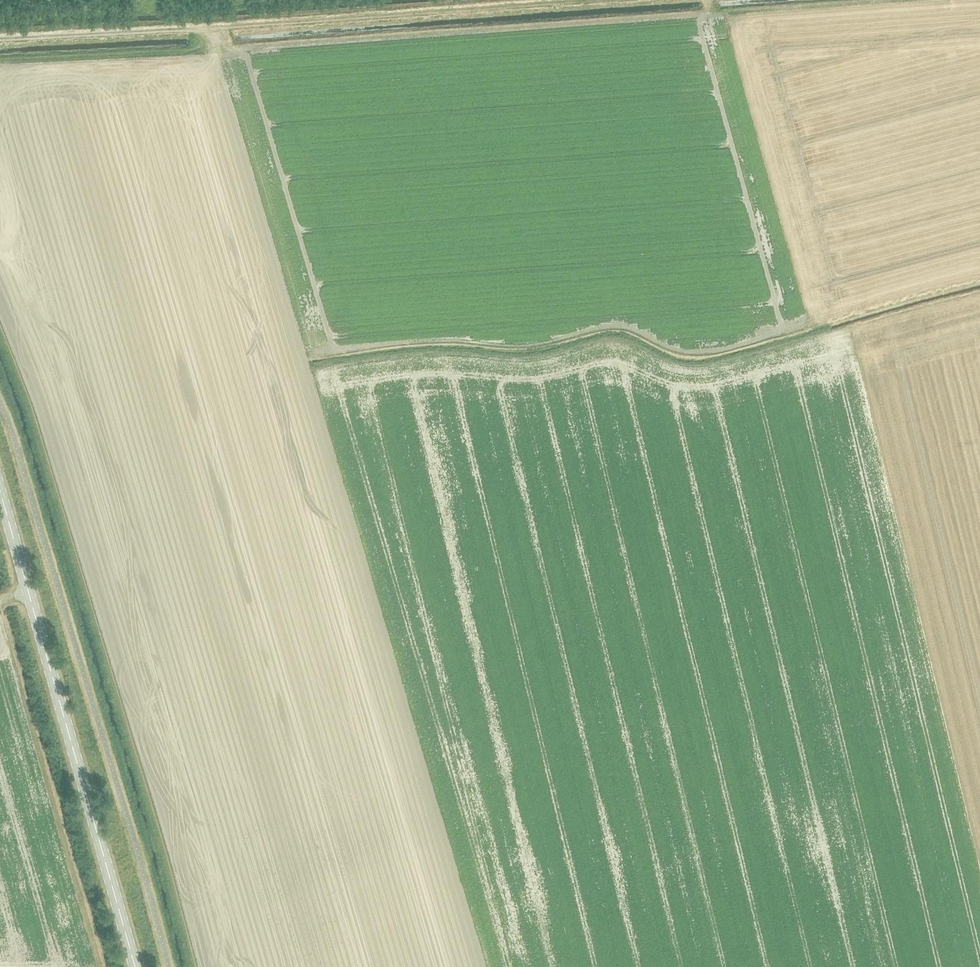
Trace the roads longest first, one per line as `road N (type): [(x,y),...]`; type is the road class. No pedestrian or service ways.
road 1 (track): [(0,40),(635,0)]
road 2 (secondary): [(135,966),(0,491)]

